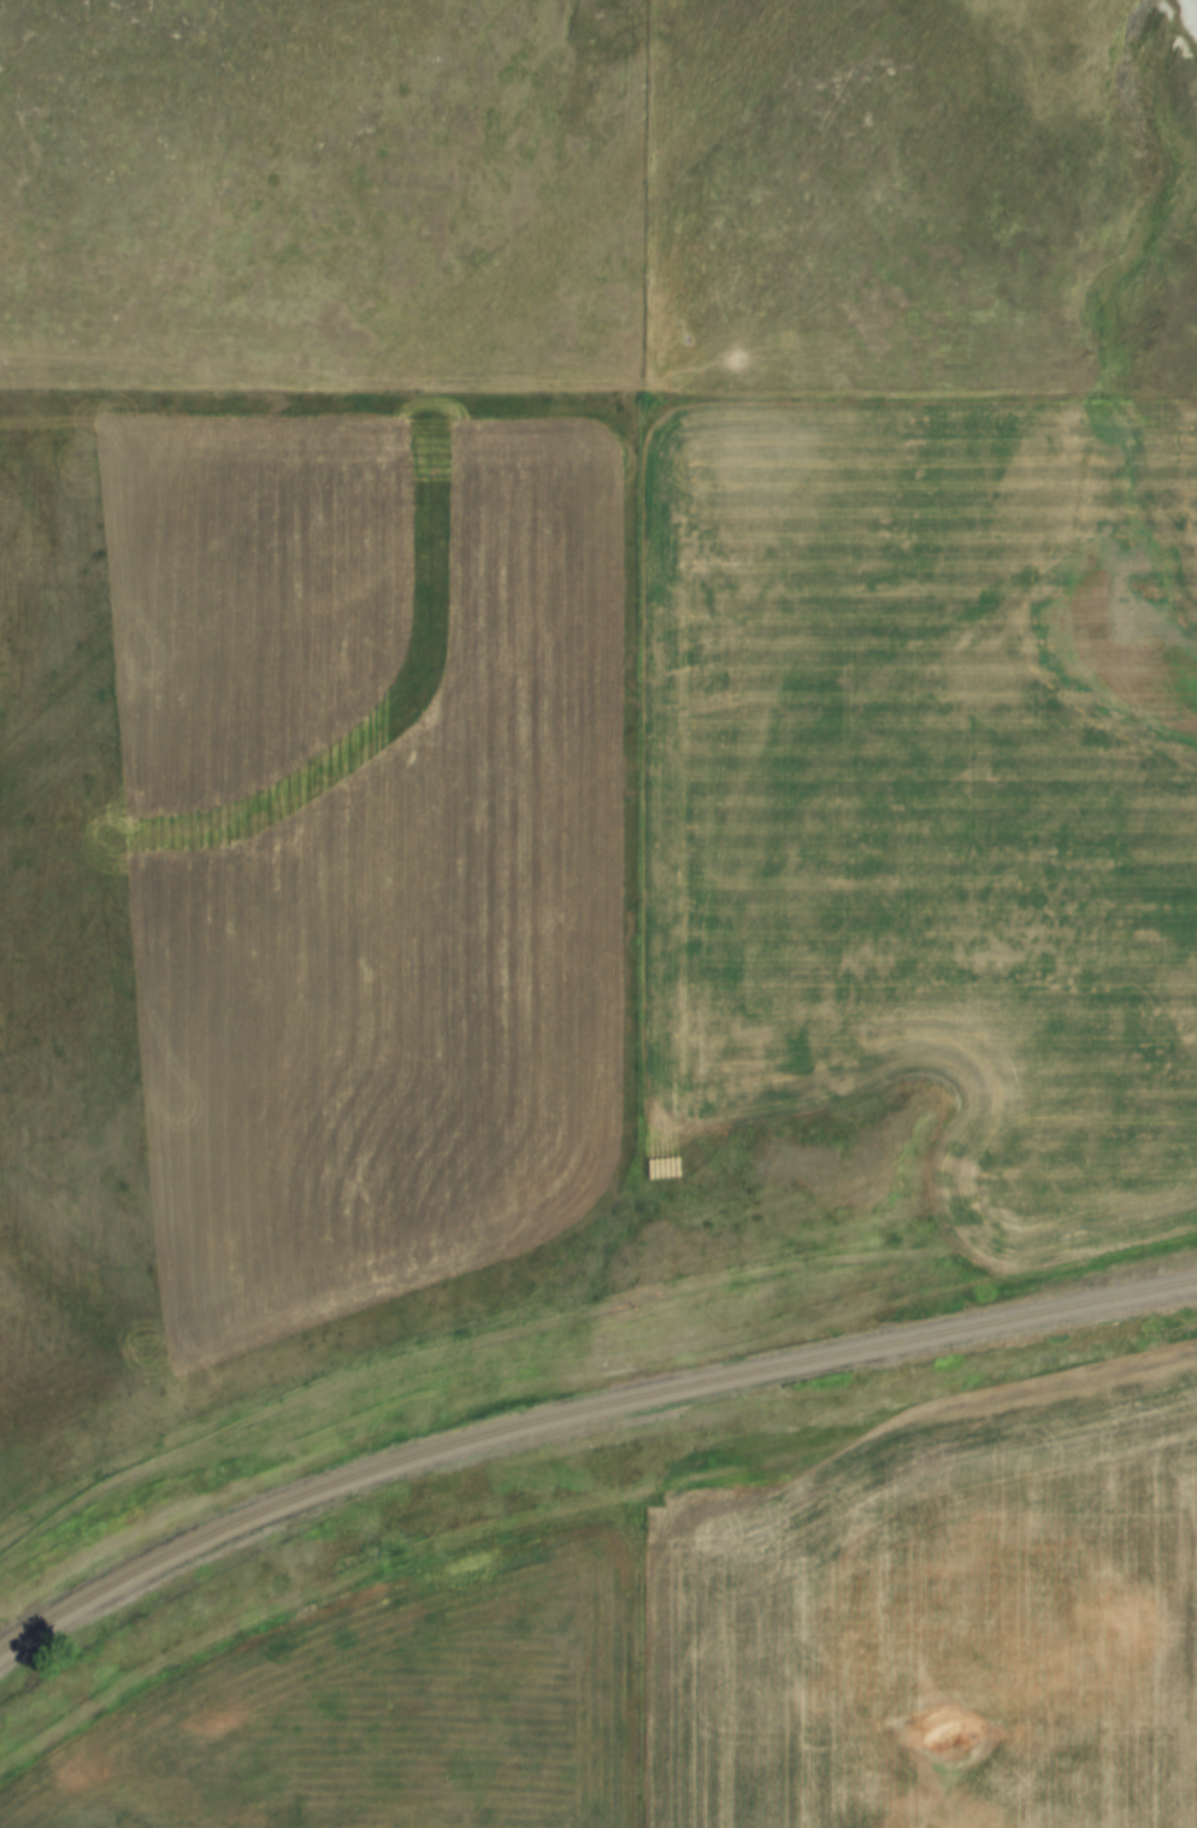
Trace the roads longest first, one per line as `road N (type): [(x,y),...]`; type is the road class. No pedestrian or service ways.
road 1 (track): [(0,364),(388,375)]

